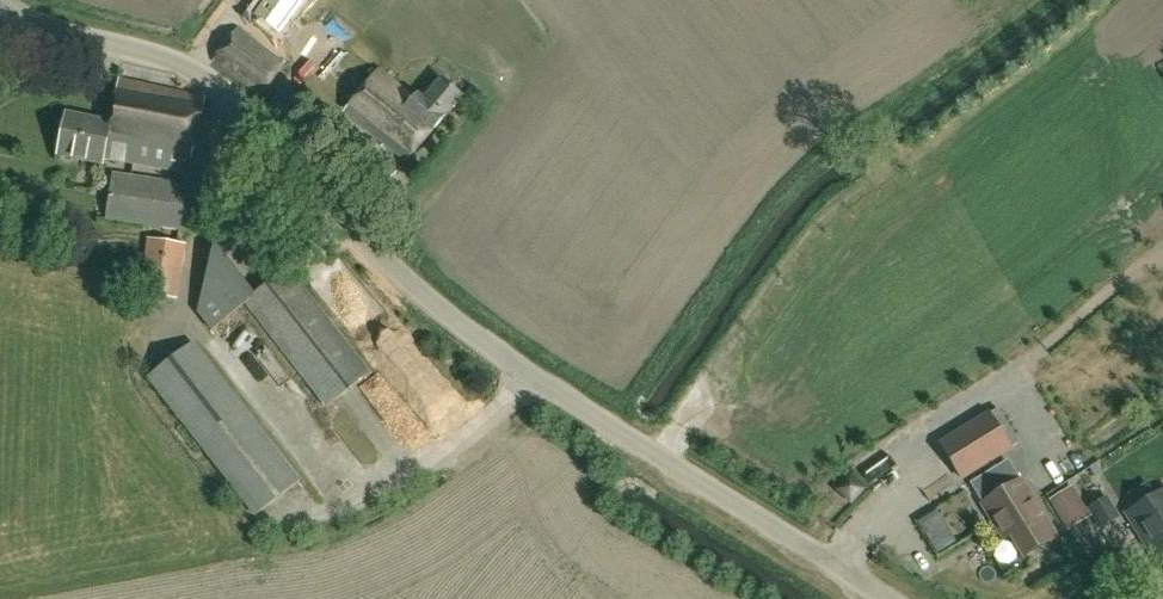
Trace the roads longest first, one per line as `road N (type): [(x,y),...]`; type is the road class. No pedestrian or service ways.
road 1 (unclassified): [(884,598),(451,316),(264,122),(204,76),(42,27),(0,2)]

